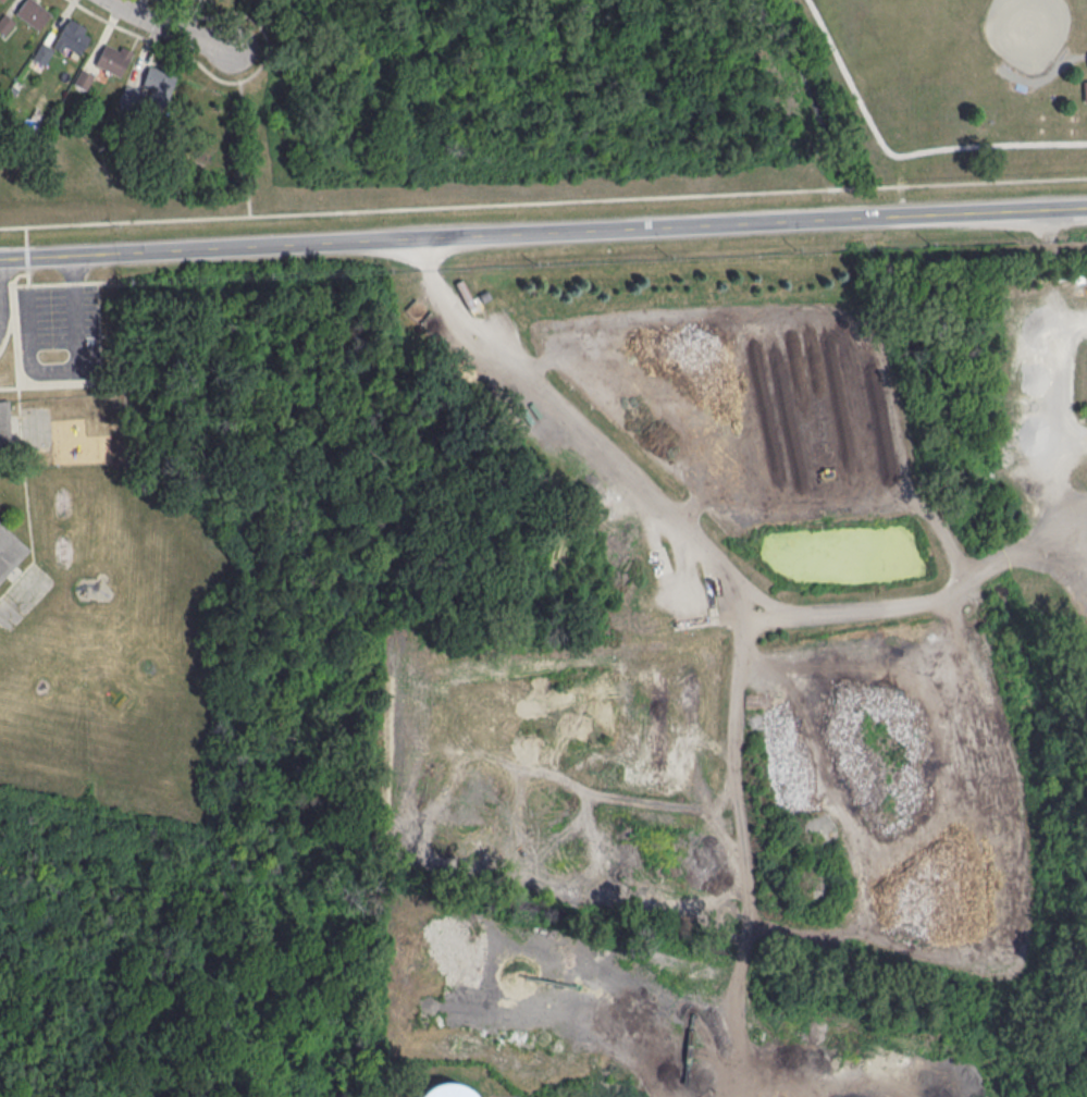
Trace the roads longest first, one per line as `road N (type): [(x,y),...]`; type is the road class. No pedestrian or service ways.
road 1 (tertiary): [(0,260),(1086,205)]
road 2 (residential): [(234,48),(171,29),(117,0)]

